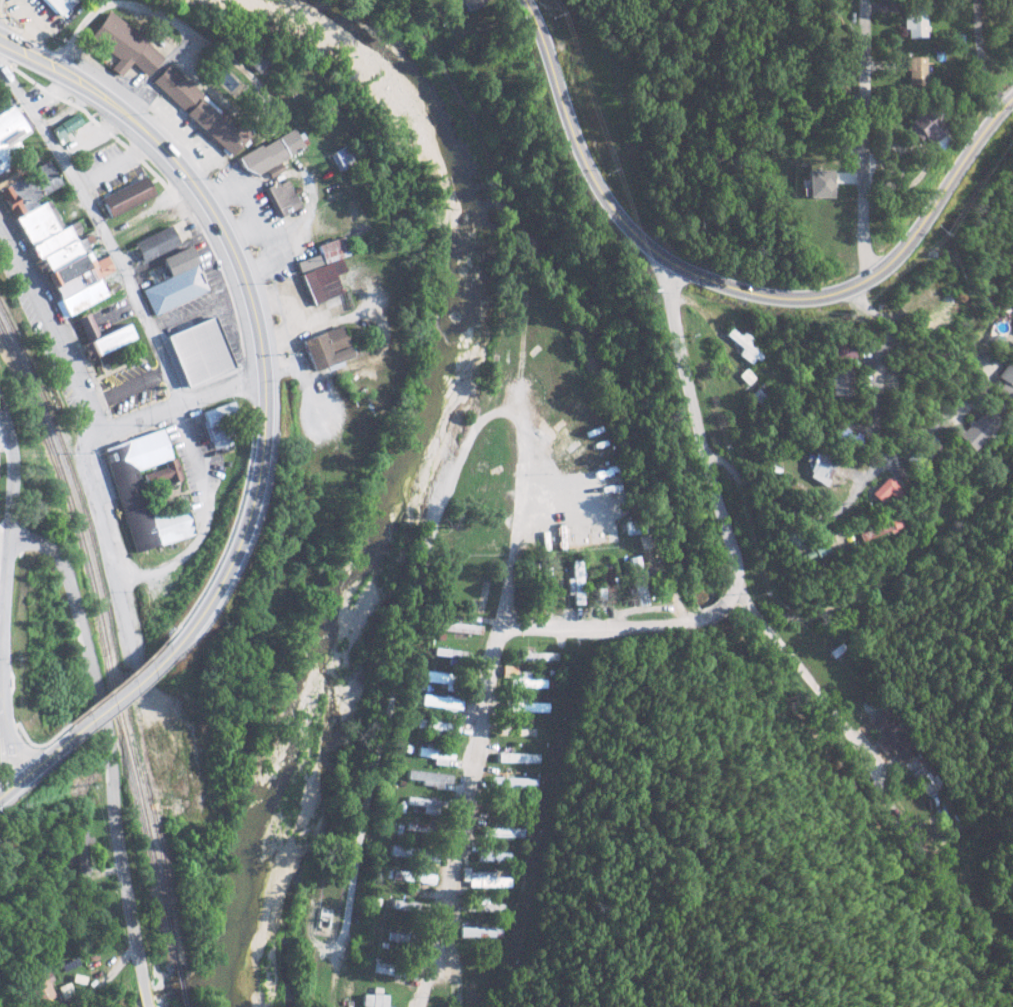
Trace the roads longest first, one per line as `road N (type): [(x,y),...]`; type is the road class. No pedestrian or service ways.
road 1 (residential): [(425,1006),(450,918),(500,632),(677,625),(713,614),(729,599),(733,553),(658,256)]
road 2 (tertiary): [(522,0),(575,150),(618,219),(658,256),(773,298),(812,298),(870,280),(911,239),(1012,99)]
road 3 (primary): [(168,648),(201,609),(250,509),(265,376),(251,301),(222,227),(175,161),(108,101),(0,40)]
road 4 (residential): [(148,1006),(116,829),(100,663),(68,564),(49,544),(20,539)]
road 5 (residential): [(17,782),(4,641),(24,491),(22,444),(0,382)]
road 6 (residential): [(4,69),(102,226),(187,416)]
road 7 (residential): [(90,417),(86,473),(145,703)]
road 8 (residential): [(870,280),(868,0)]
road 9 (residential): [(500,632),(531,478),(518,394)]
road 10 (residential): [(0,226),(37,289),(90,417)]
road 11 (residential): [(87,436),(265,376)]
road 12 (primary): [(68,741),(168,648)]

